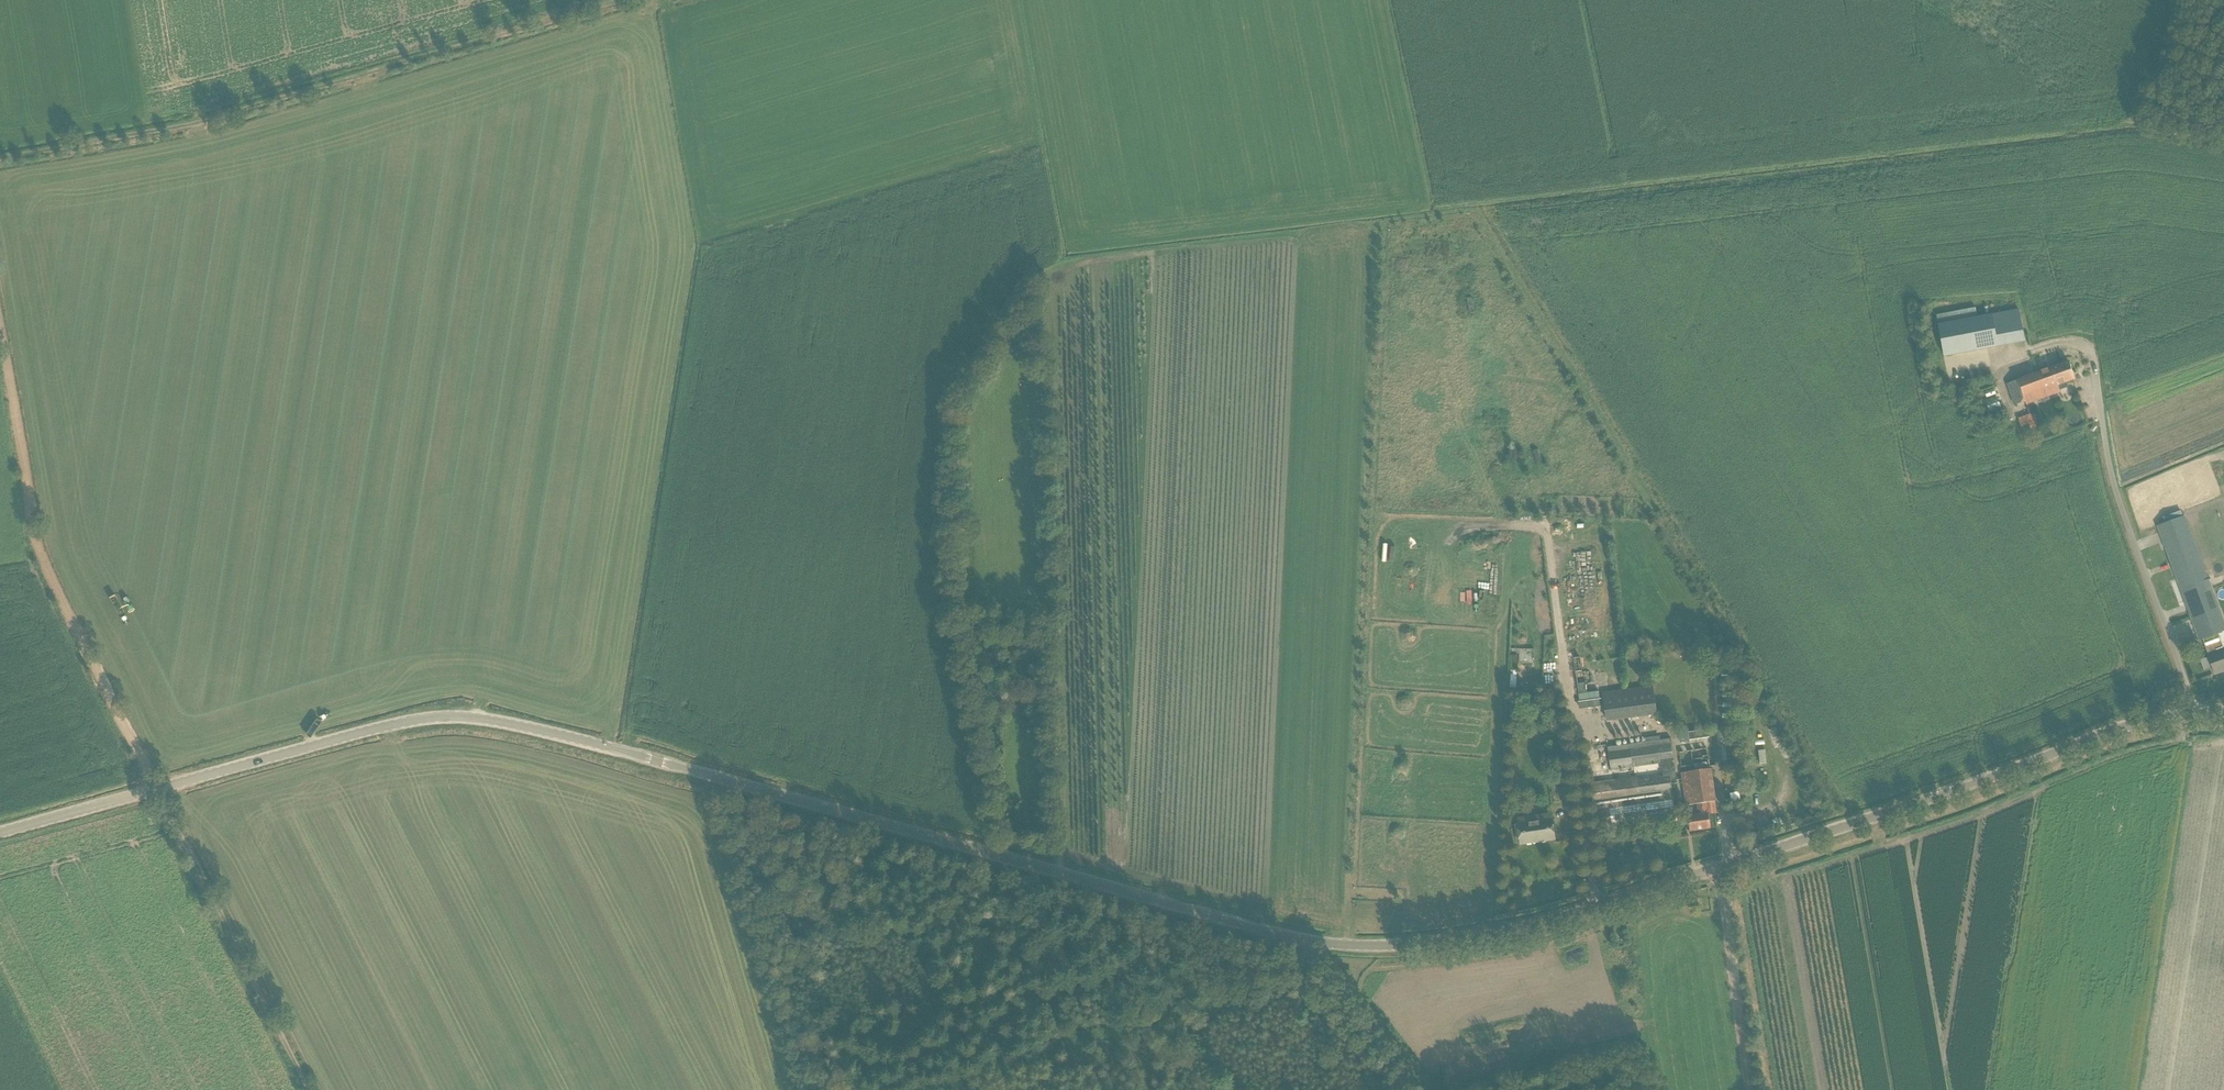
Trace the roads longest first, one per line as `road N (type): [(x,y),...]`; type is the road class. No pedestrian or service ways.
road 1 (tertiary): [(0,832),(393,723),(477,717),(1263,928),(1356,943),(1428,941),(1820,842),(2111,728),(2195,709)]
road 2 (track): [(0,158),(204,122),(611,0)]
road 3 (track): [(154,789),(37,559),(0,344)]
road 4 (residential): [(2195,709),(2131,537),(2101,435),(2096,376)]
road 5 (track): [(154,789),(307,1089)]
road 6 (track): [(1723,868),(1753,1089)]

